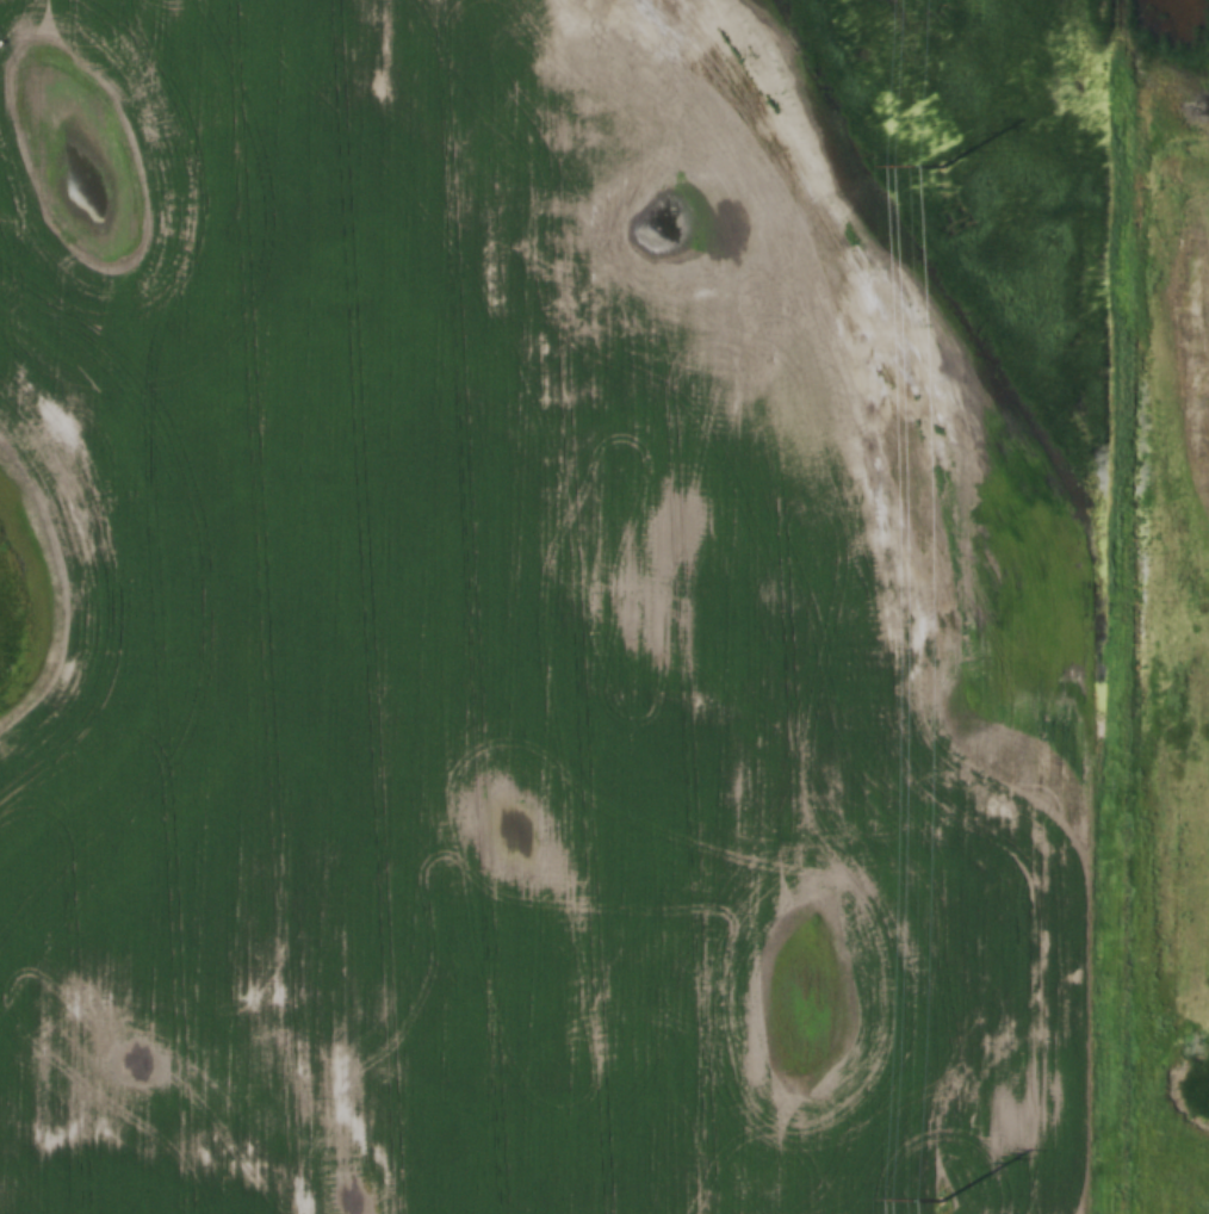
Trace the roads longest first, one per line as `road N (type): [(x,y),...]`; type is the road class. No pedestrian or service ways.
road 1 (track): [(1116,1213),(1122,0)]

